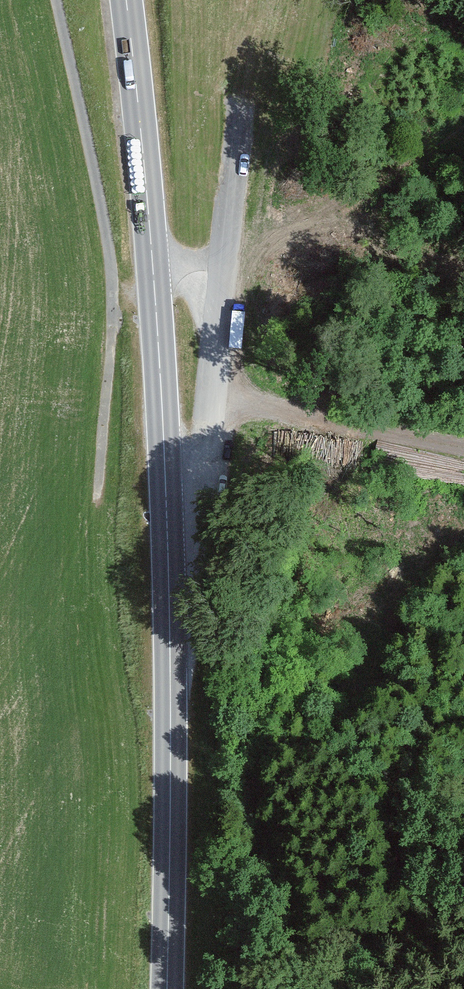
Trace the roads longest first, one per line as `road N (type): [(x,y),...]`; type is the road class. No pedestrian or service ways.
road 1 (primary): [(126,0),(159,366),(167,988)]
road 2 (track): [(167,631),(195,554),(242,124)]
road 3 (track): [(57,0),(111,263),(99,493)]
road 4 (track): [(209,410),(463,454)]

